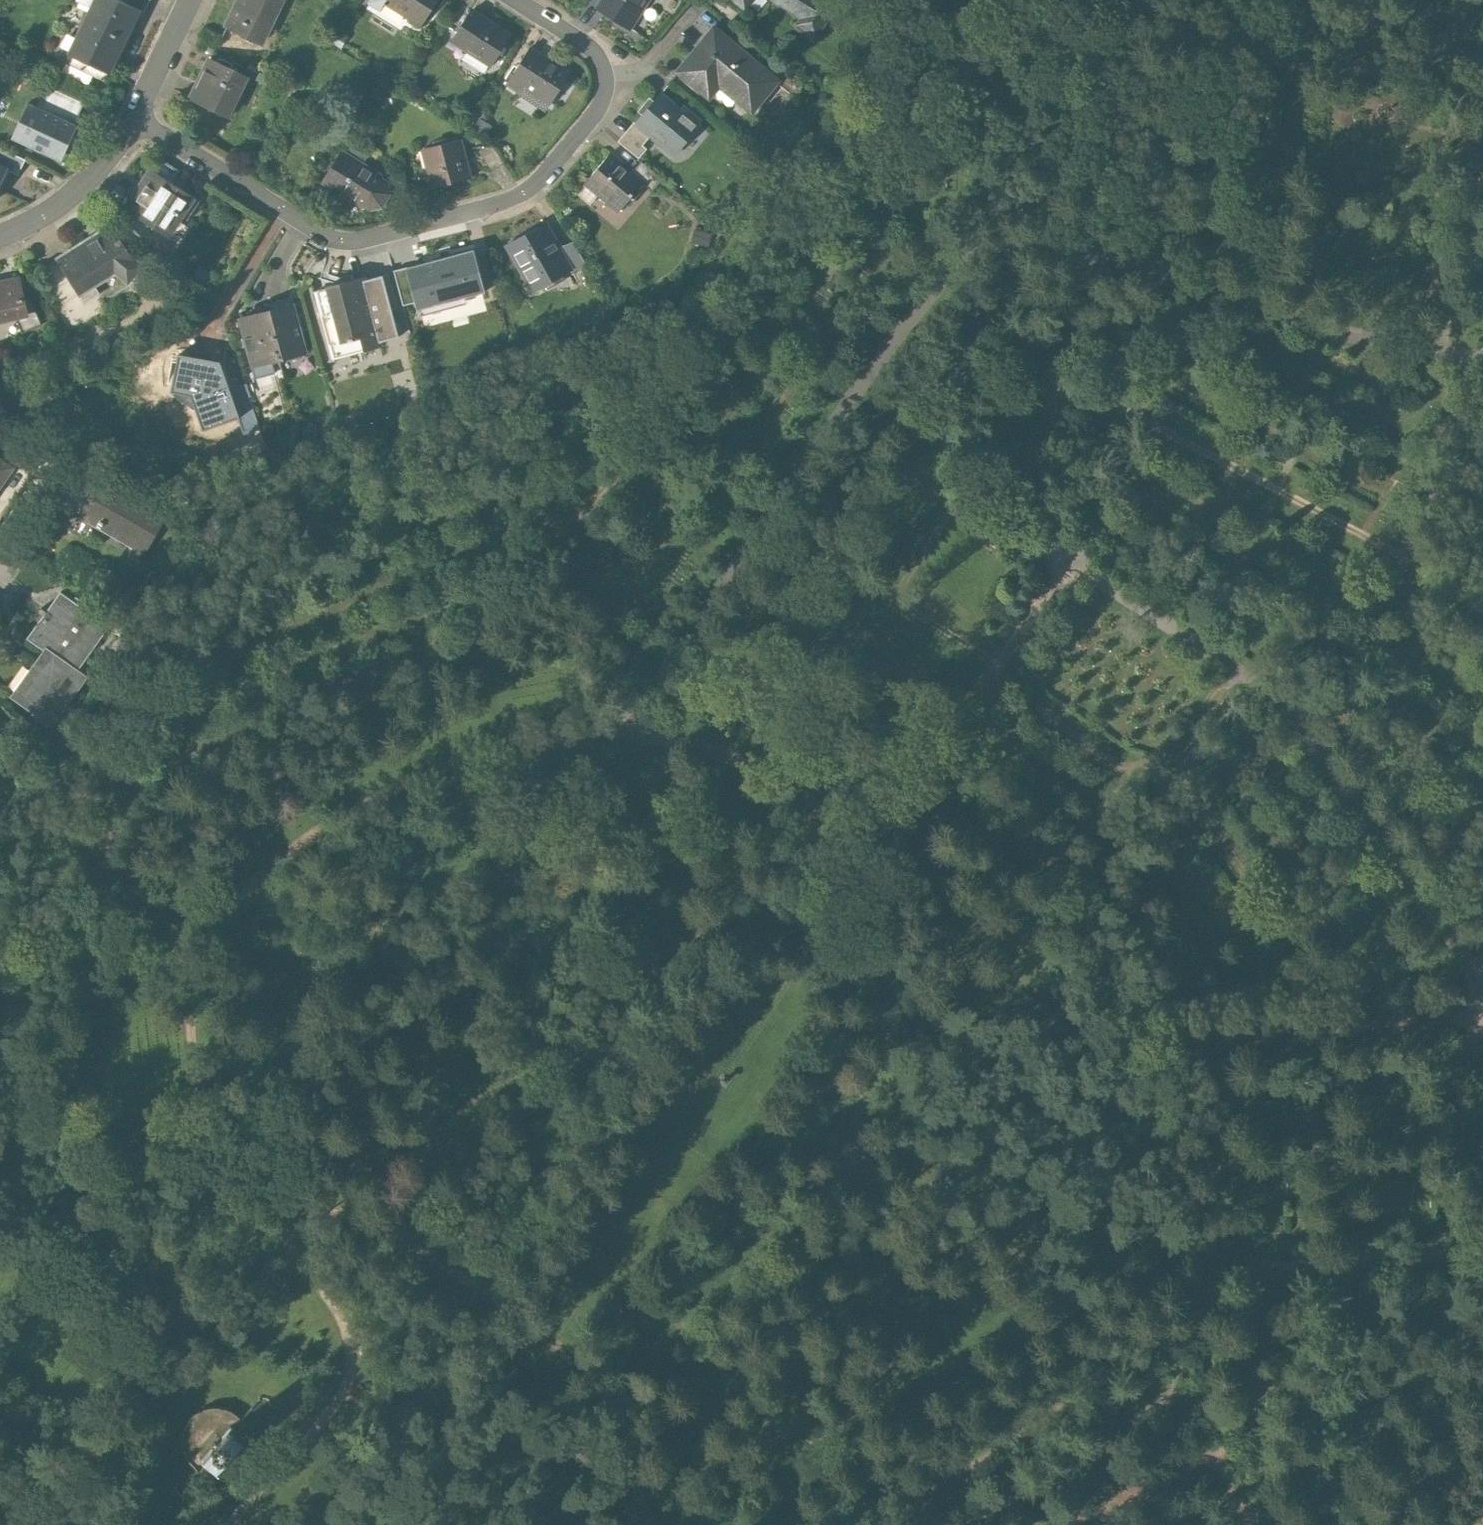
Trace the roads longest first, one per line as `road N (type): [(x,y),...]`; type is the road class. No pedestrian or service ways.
road 1 (residential): [(511,0),(596,56),(612,79),(602,109),(528,191),(332,240),(136,122)]
road 2 (residential): [(0,236),(43,223),(88,184),(136,122)]
road 3 (residential): [(136,122),(194,0)]

